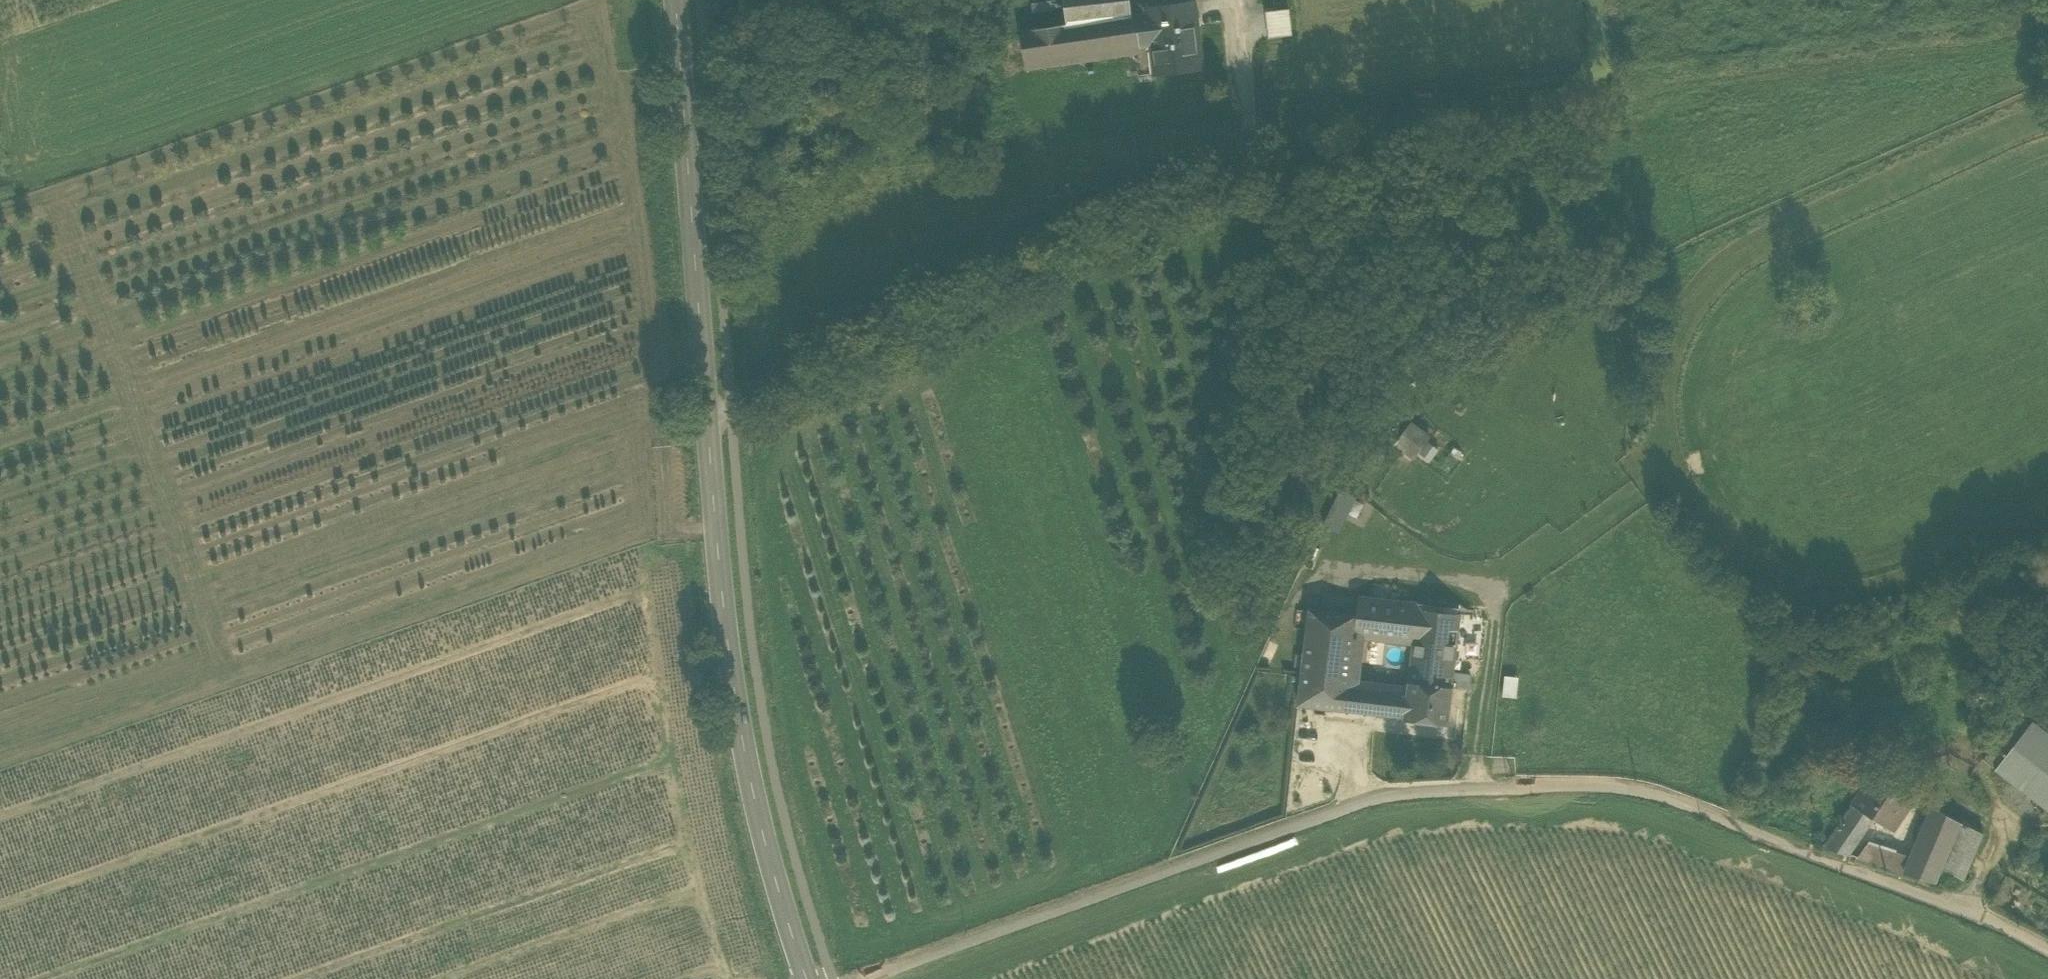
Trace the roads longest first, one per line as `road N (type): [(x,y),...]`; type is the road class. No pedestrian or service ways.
road 1 (unclassified): [(2047,953),(2013,932),(1634,785),(1393,790),(867,978)]
road 2 (tertiary): [(678,0),(720,565),(746,757),(808,978)]

